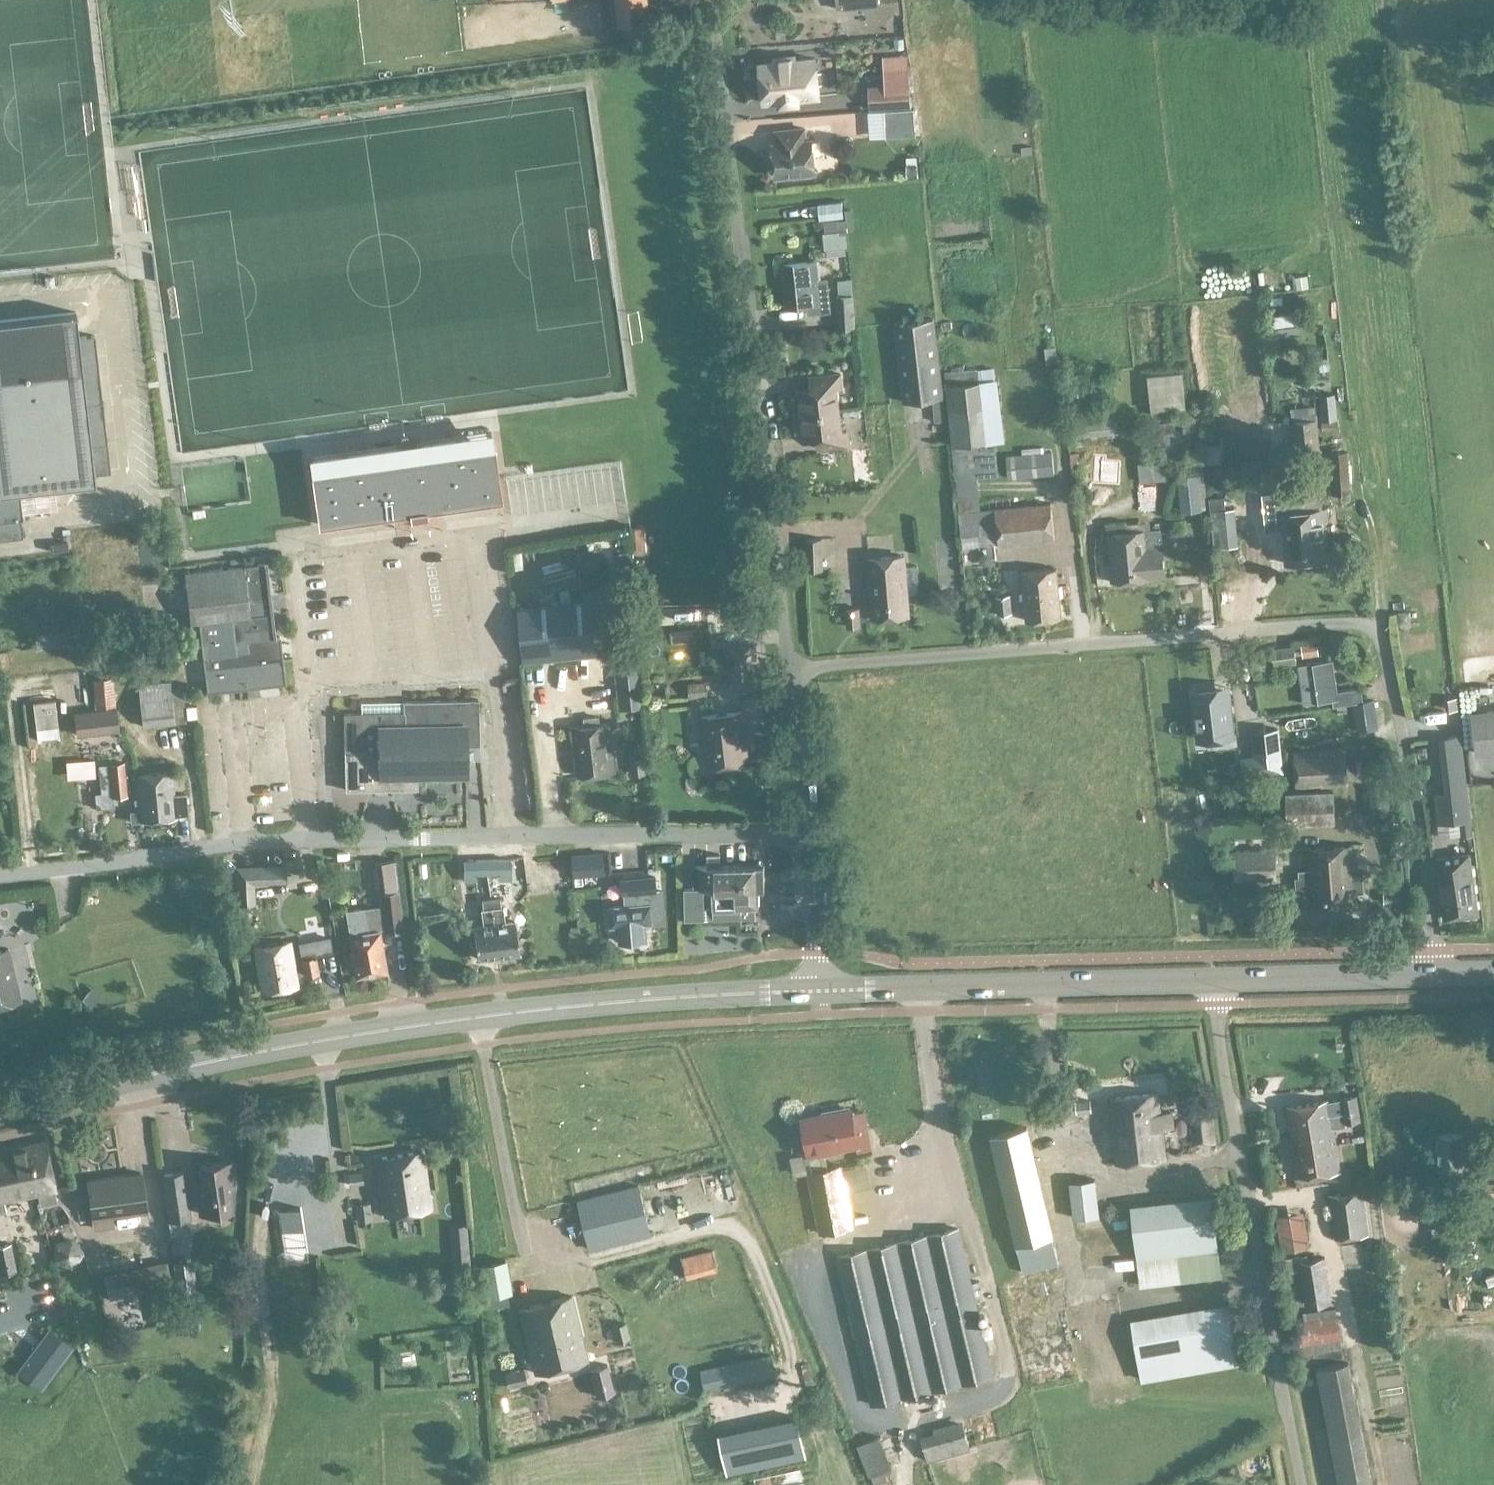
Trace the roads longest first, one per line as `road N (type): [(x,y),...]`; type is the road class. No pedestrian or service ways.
road 1 (residential): [(1433,976),(1412,800),(1382,649),(1368,631),(1337,623),(786,670)]
road 2 (secondary): [(0,1112),(133,1077),(462,1017),(641,997),(817,991)]
road 3 (unclassified): [(0,874),(249,844),(808,832)]
road 4 (residential): [(786,670),(711,0)]
road 5 (unclassified): [(1304,1484),(1257,1262),(1212,981)]
road 6 (secondary): [(817,991),(1212,981)]
road 7 (secondary): [(1212,981),(1433,976)]
road 8 (residential): [(808,832),(786,670)]
road 9 (residential): [(817,991),(808,832)]

